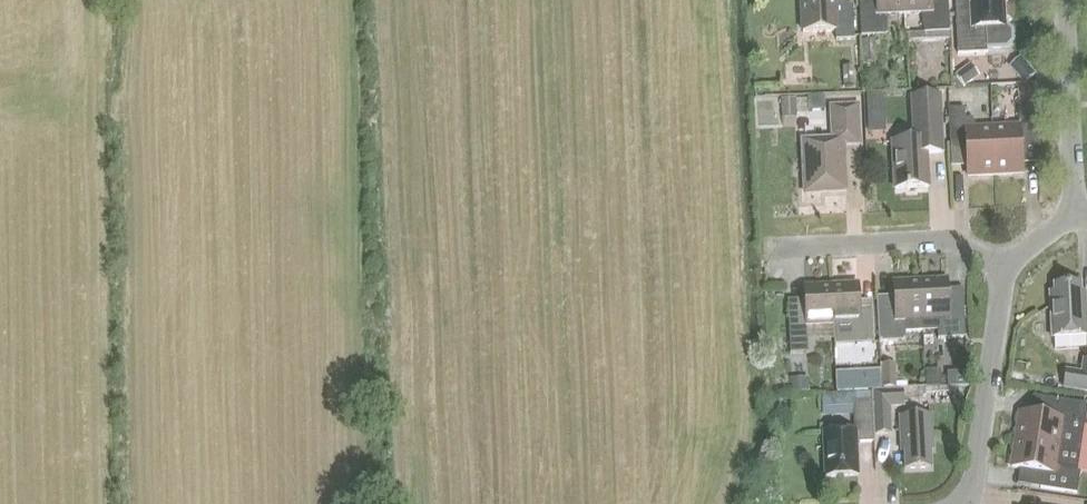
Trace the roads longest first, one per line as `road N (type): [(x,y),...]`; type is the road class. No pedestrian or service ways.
road 1 (residential): [(1009,270),(941,236),(774,248)]
road 2 (residential): [(960,503),(970,495),(1009,270)]
road 3 (residential): [(1072,217),(1065,0)]

